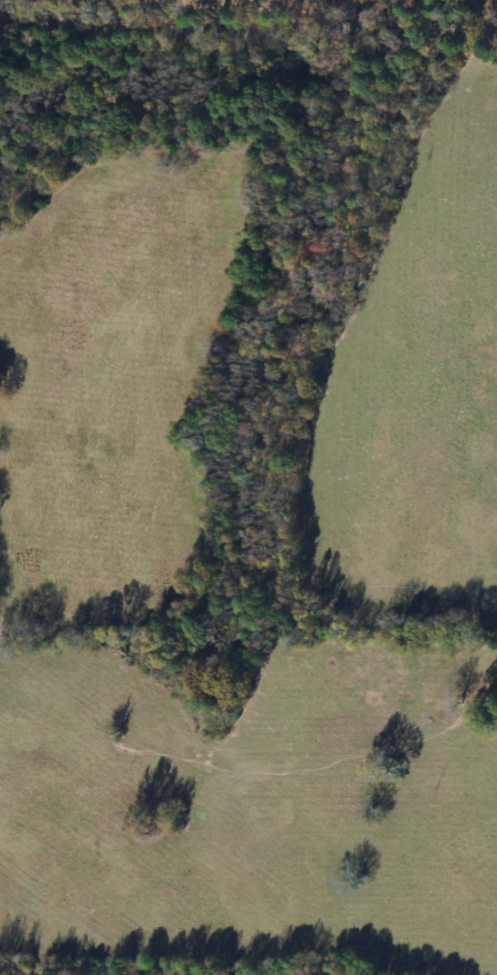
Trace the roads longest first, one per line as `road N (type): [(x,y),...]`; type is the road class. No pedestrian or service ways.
road 1 (residential): [(0,8),(54,22),(496,29)]

